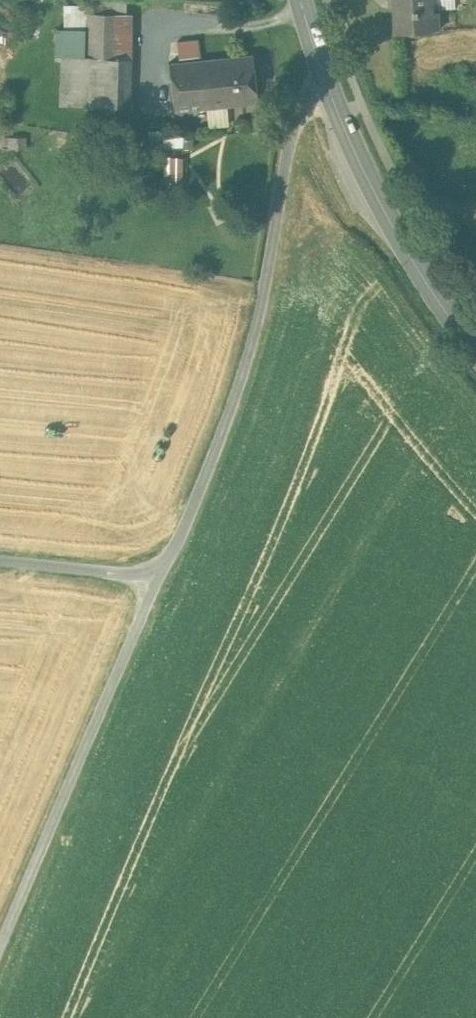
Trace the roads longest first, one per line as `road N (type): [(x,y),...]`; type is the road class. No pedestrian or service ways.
road 1 (track): [(327,81),(296,144),(256,356),(0,958)]
road 2 (secondary): [(475,349),(381,202),(299,0)]
road 3 (track): [(162,573),(0,559)]

